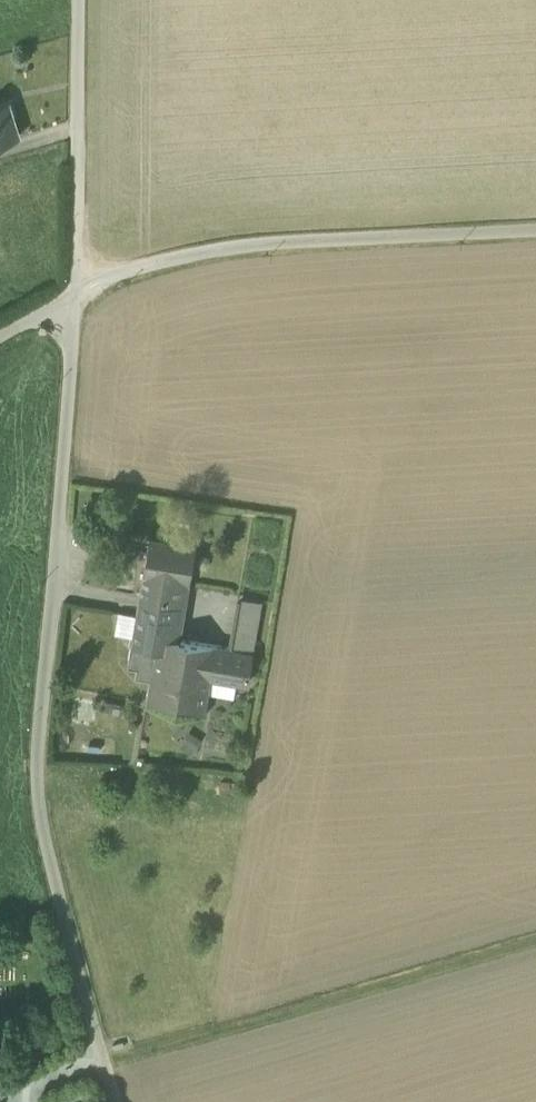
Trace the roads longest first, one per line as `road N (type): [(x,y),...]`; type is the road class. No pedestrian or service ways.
road 1 (residential): [(76,291),(37,782),(114,1101)]
road 2 (unclassified): [(535,226),(227,245),(76,291)]
road 3 (track): [(105,1063),(535,942)]
road 4 (residential): [(77,0),(76,291)]

